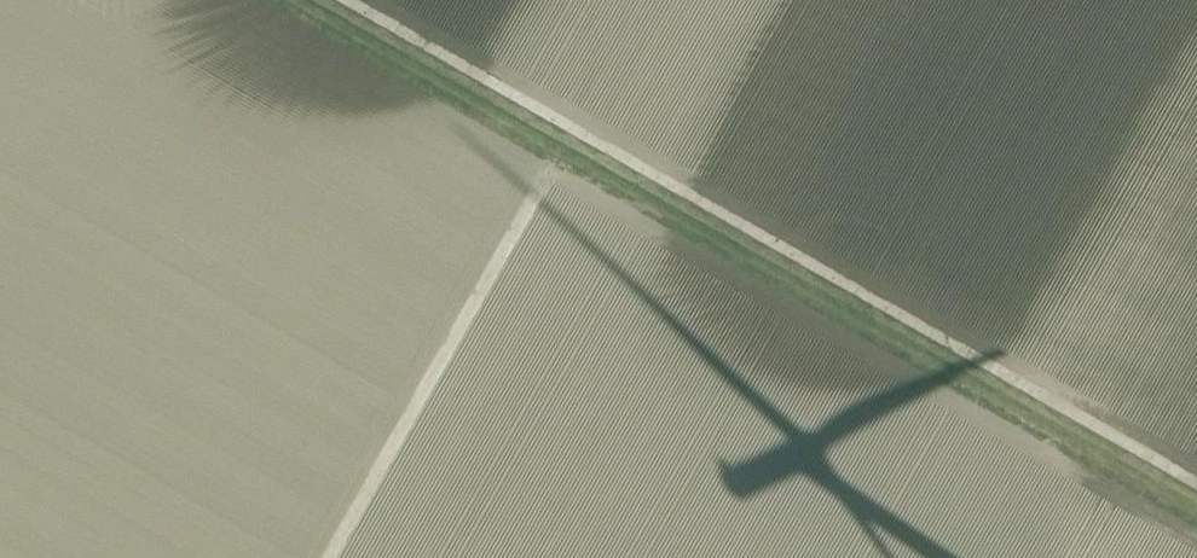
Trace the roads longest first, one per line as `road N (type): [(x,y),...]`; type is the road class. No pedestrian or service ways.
road 1 (track): [(539,192),(329,557)]

